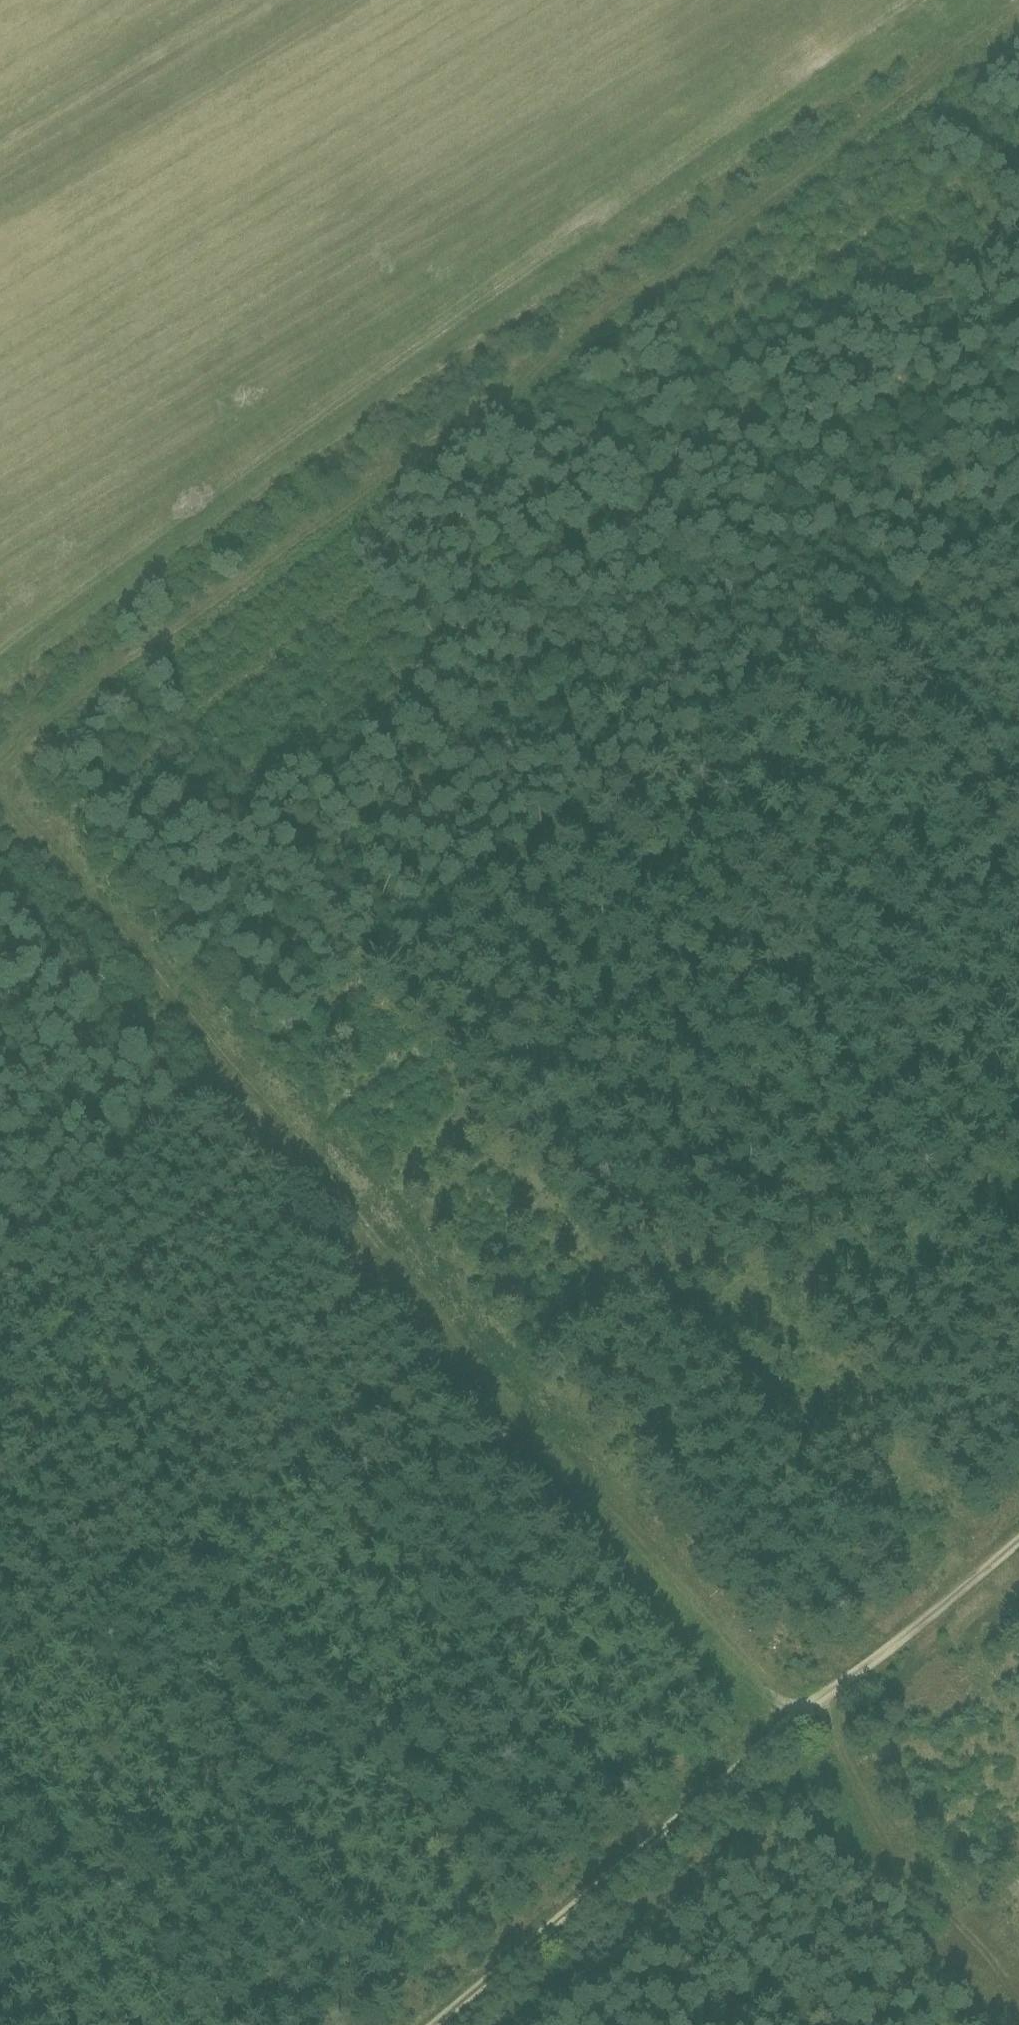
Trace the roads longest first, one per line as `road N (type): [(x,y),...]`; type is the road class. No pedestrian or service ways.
road 1 (track): [(1018,1979),(231,1079),(0,776)]
road 2 (track): [(1018,3),(0,747)]
road 3 (track): [(1018,1549),(460,2024)]
road 4 (track): [(231,1079),(0,1327)]

